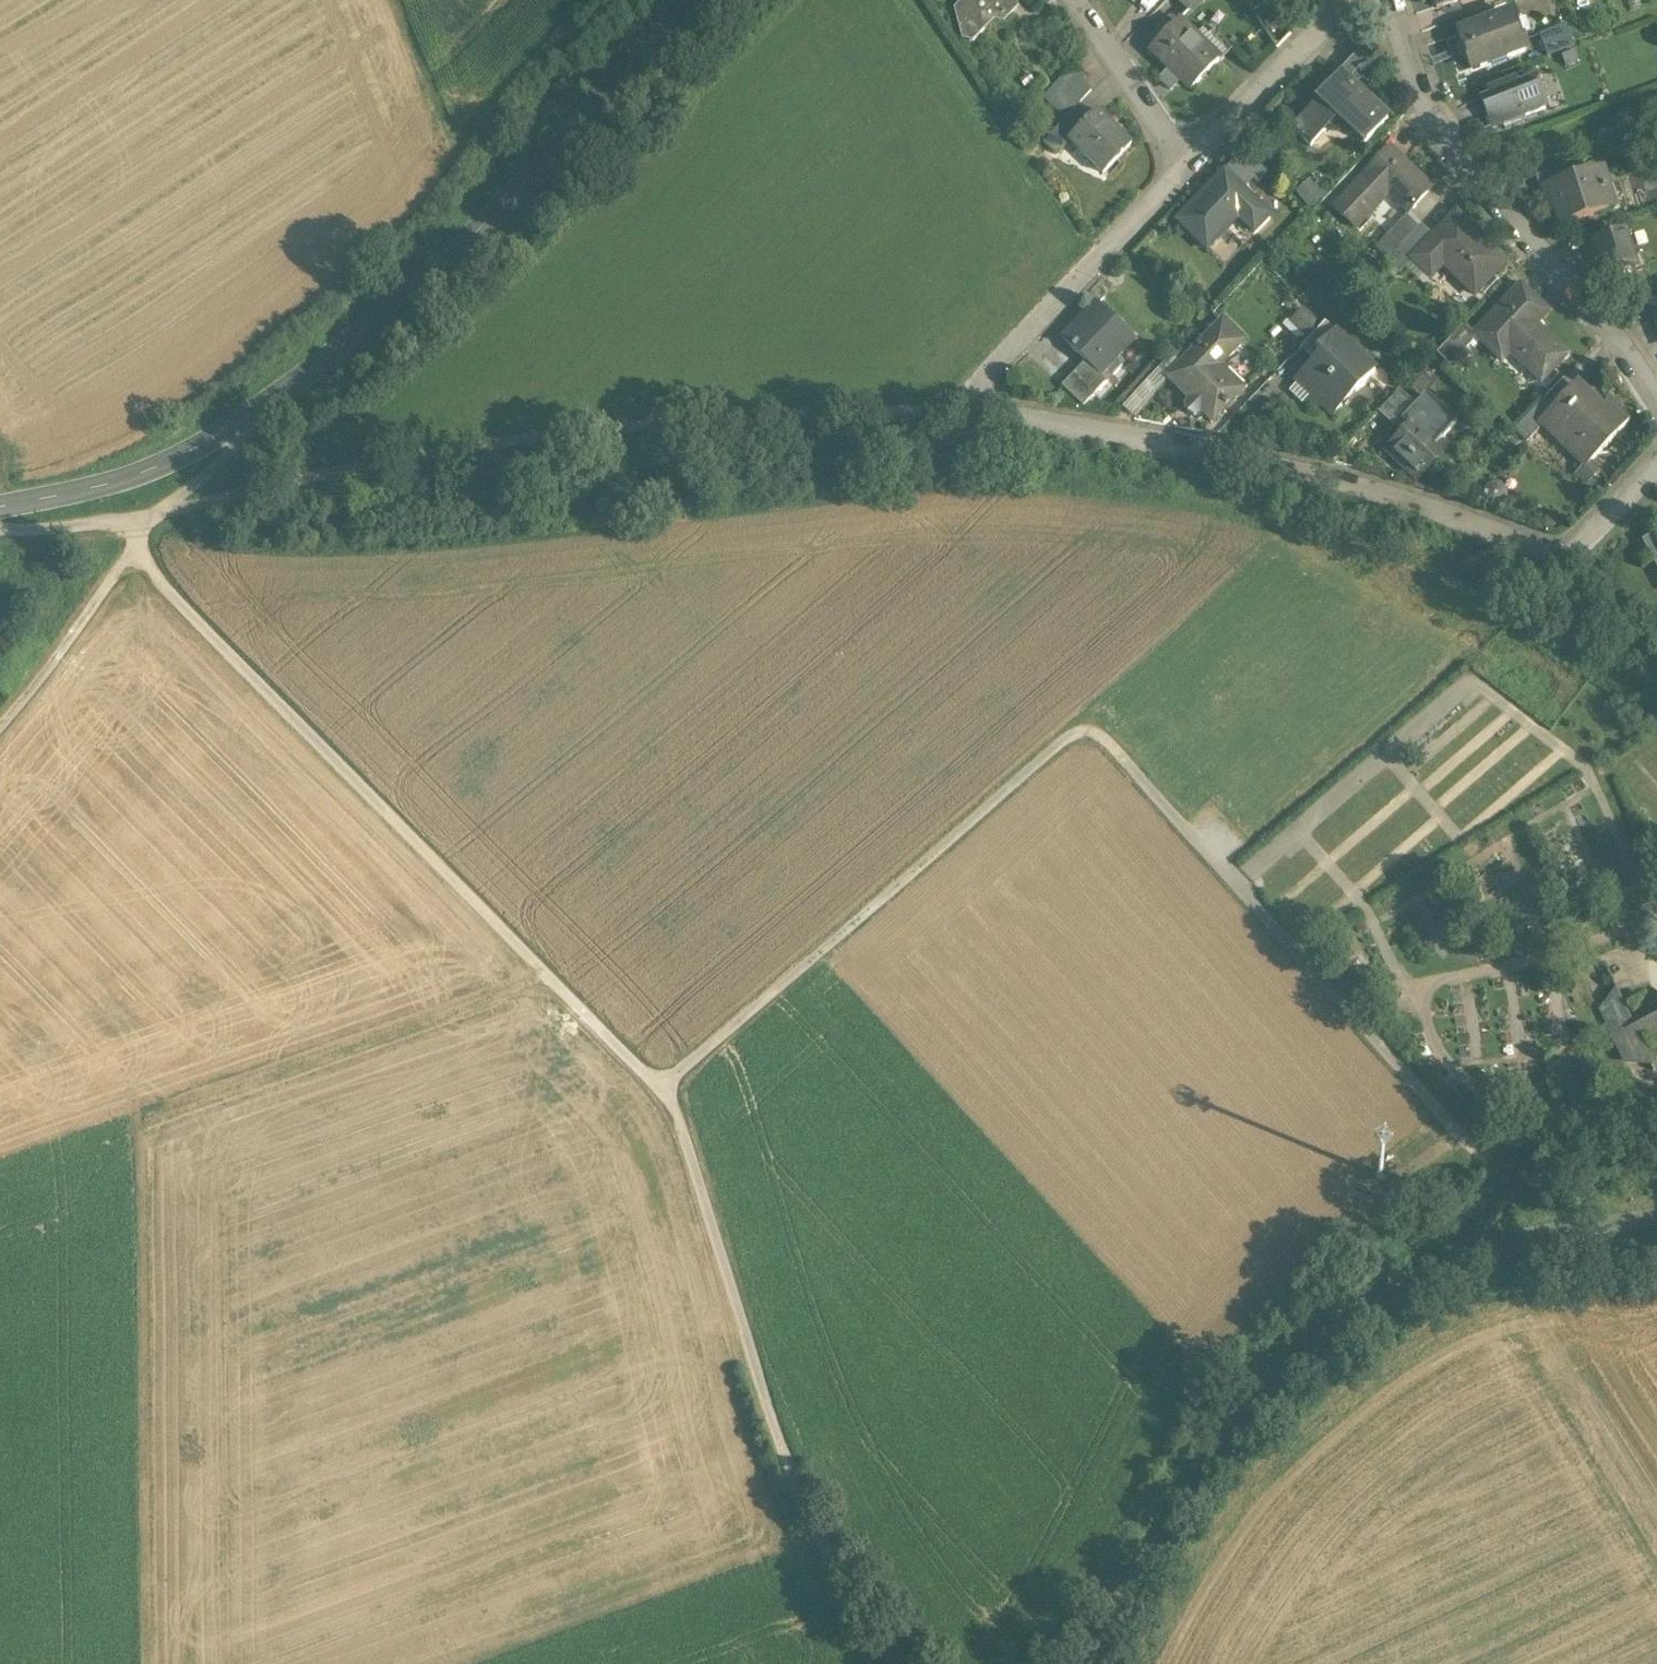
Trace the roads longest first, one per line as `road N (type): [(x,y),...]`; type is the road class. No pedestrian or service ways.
road 1 (track): [(135,549),(662,1089),(679,1117),(815,1527),(898,1663)]
road 2 (track): [(662,1089),(1068,738),(1090,730),(1484,1162)]
road 3 (track): [(546,974),(144,1122),(150,1663)]
road 4 (tertiary): [(0,504),(115,481),(235,424),(344,340),(518,183),(679,0)]
road 5 (track): [(982,405),(563,435),(139,519)]
road 6 (unclassified): [(1656,1207),(1474,1246),(1346,1320),(1226,1434),(1167,1517),(1089,1663)]
road 7 (residential): [(982,405),(1015,418),(1311,471),(1553,547),(1589,539),(1656,465)]
road 8 (residential): [(1392,0),(1423,102),(1461,159),(1643,364),(1656,394)]
road 9 (residential): [(982,405),(982,382),(1184,167)]
road 10 (residential): [(1184,167),(1351,0)]
road 11 (track): [(0,724),(135,549)]
road 12 (residential): [(1184,167),(1073,0)]
road 13 (track): [(455,152),(396,0)]
road 14 (track): [(139,519),(0,527)]

